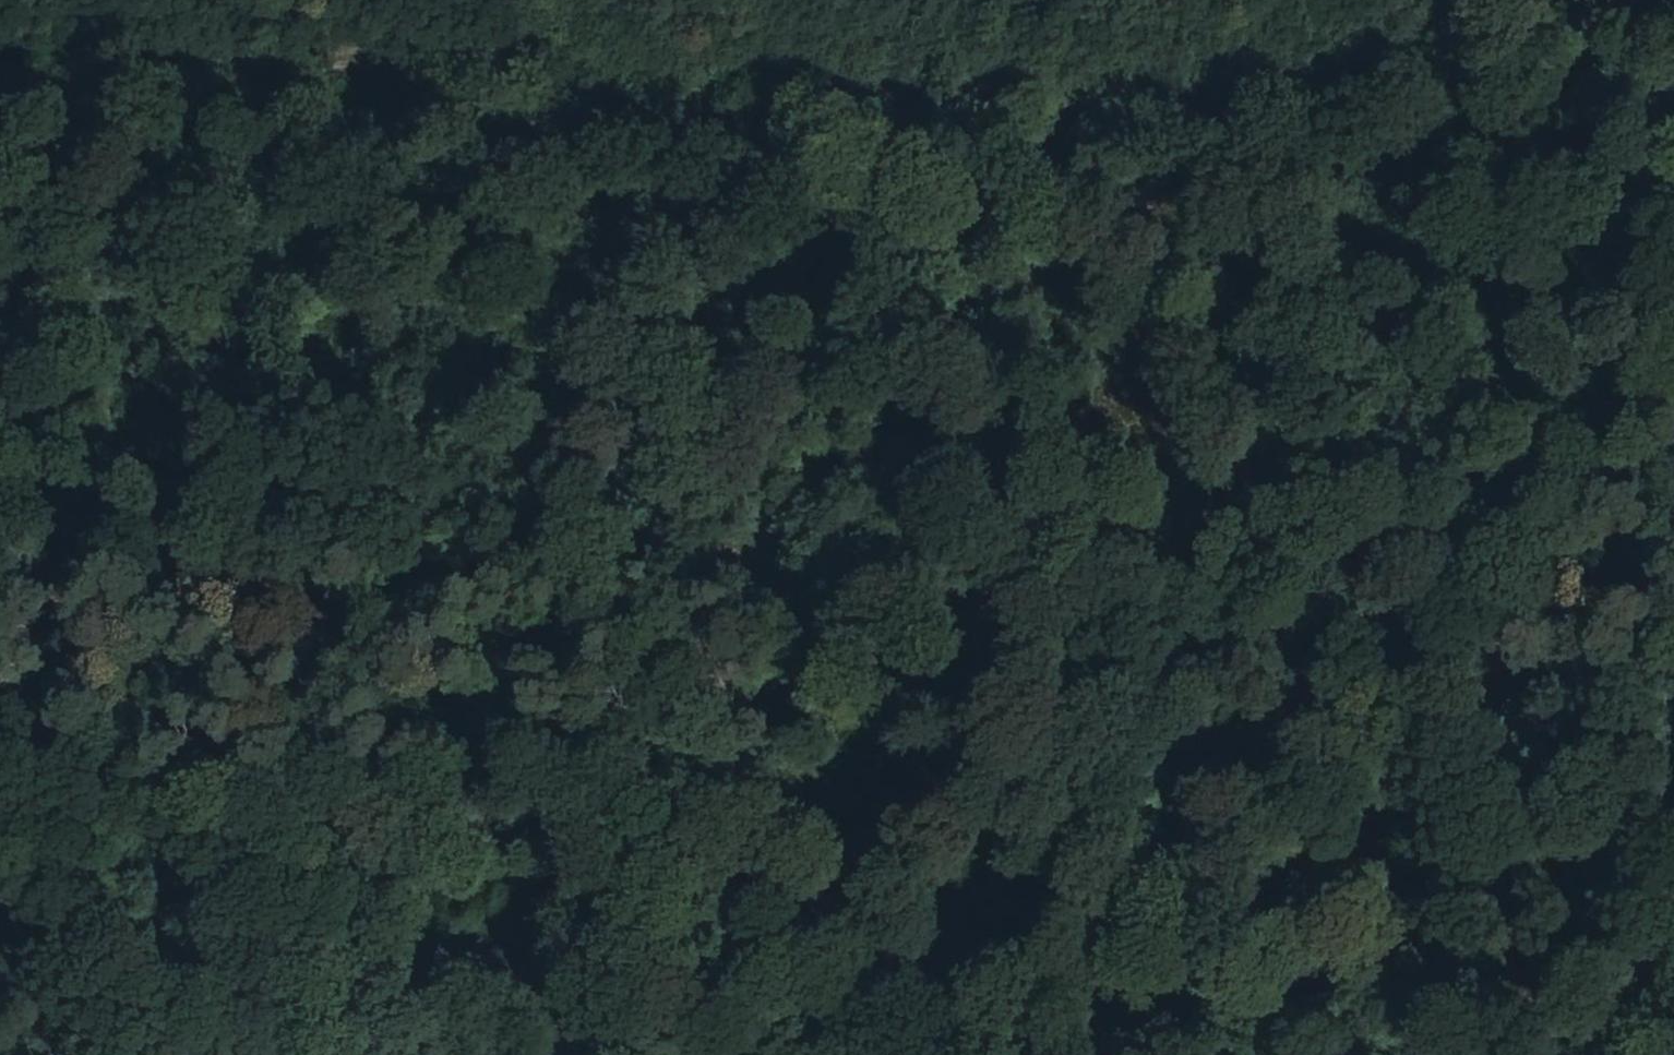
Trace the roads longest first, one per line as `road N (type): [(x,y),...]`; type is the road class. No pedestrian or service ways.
road 1 (track): [(0,67),(35,57),(1112,96),(1337,84),(1464,0)]

